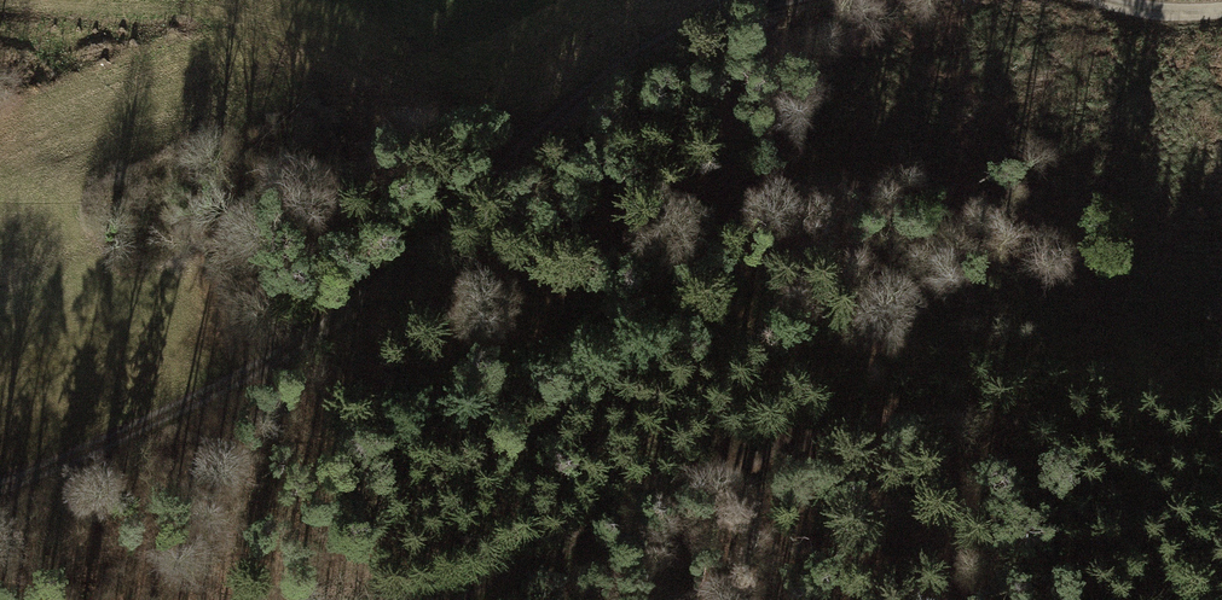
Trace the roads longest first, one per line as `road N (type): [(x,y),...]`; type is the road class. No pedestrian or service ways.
road 1 (track): [(0,481),(128,437),(309,345),(434,243),(528,143),(625,65),(790,0)]
road 2 (track): [(1221,462),(969,411),(778,457),(451,599)]
road 3 (track): [(1077,0),(1138,12),(1221,5)]

